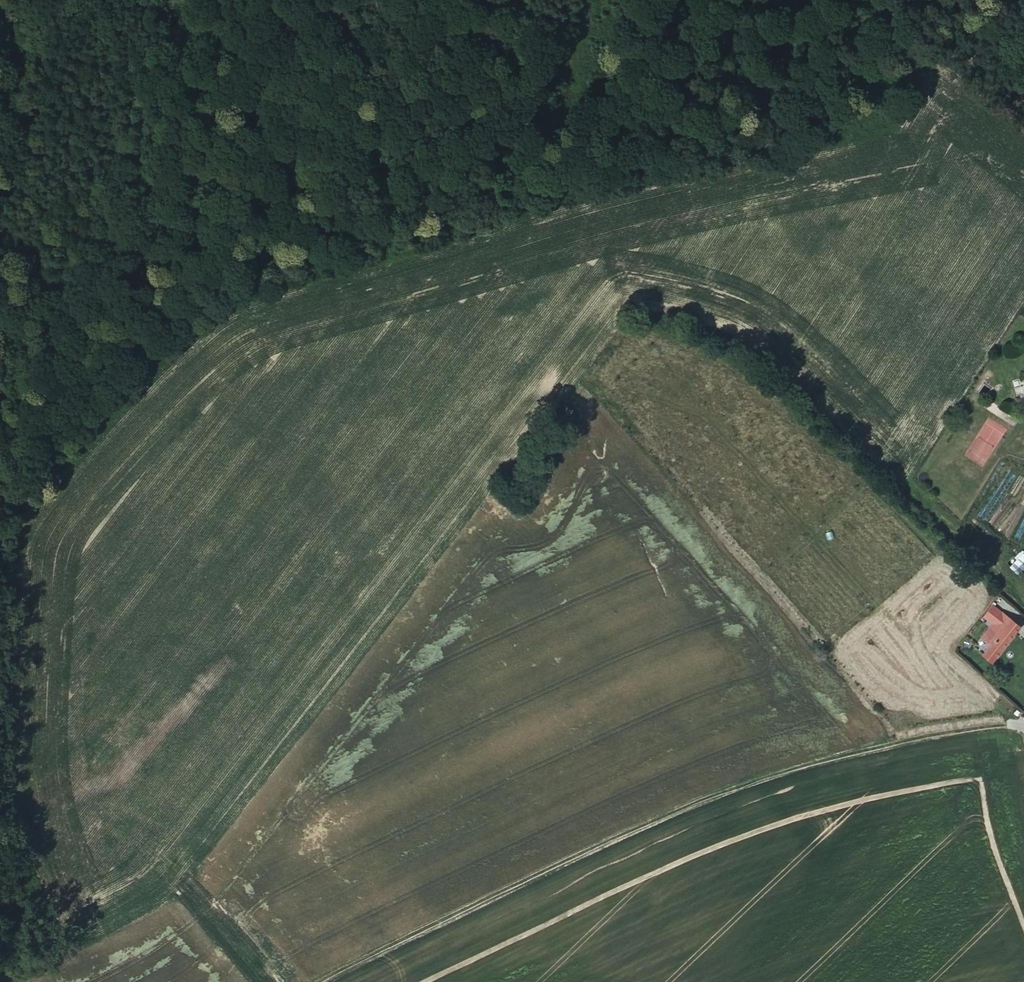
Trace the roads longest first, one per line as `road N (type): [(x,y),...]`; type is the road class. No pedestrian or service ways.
road 1 (track): [(1023,724),(948,732),(768,775),(632,830),(324,981)]

